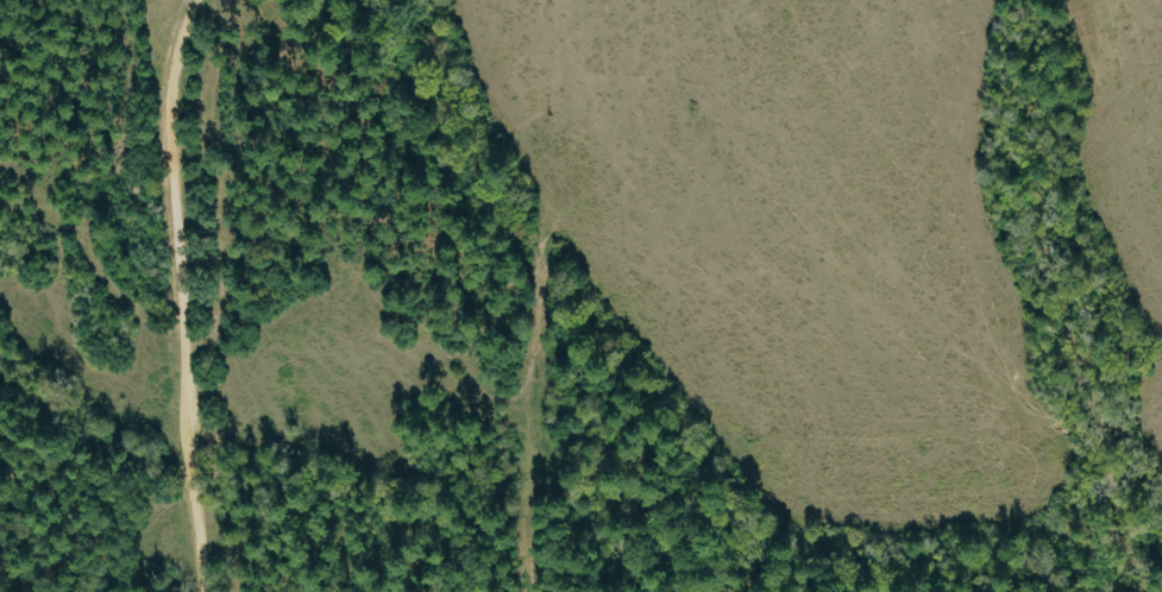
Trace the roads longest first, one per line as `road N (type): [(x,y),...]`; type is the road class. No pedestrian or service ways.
road 1 (residential): [(200,591),(163,144),(167,76),(189,0)]

